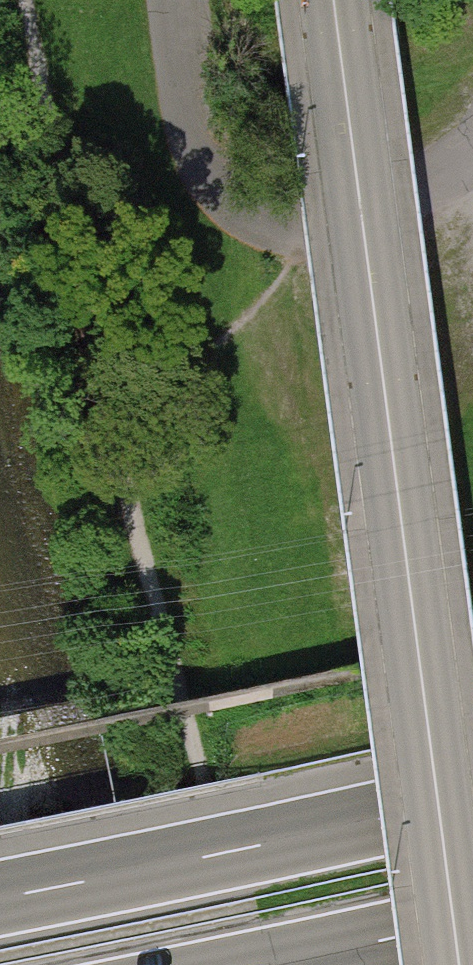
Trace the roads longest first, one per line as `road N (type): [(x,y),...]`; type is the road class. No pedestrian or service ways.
road 1 (unclassified): [(334,0),(459,964)]
road 2 (motorway): [(472,798),(0,898)]
road 3 (unclassified): [(178,0),(193,124),(225,185),(253,211),(296,225),(472,155)]
road 4 (motorway): [(274,964),(472,920)]

